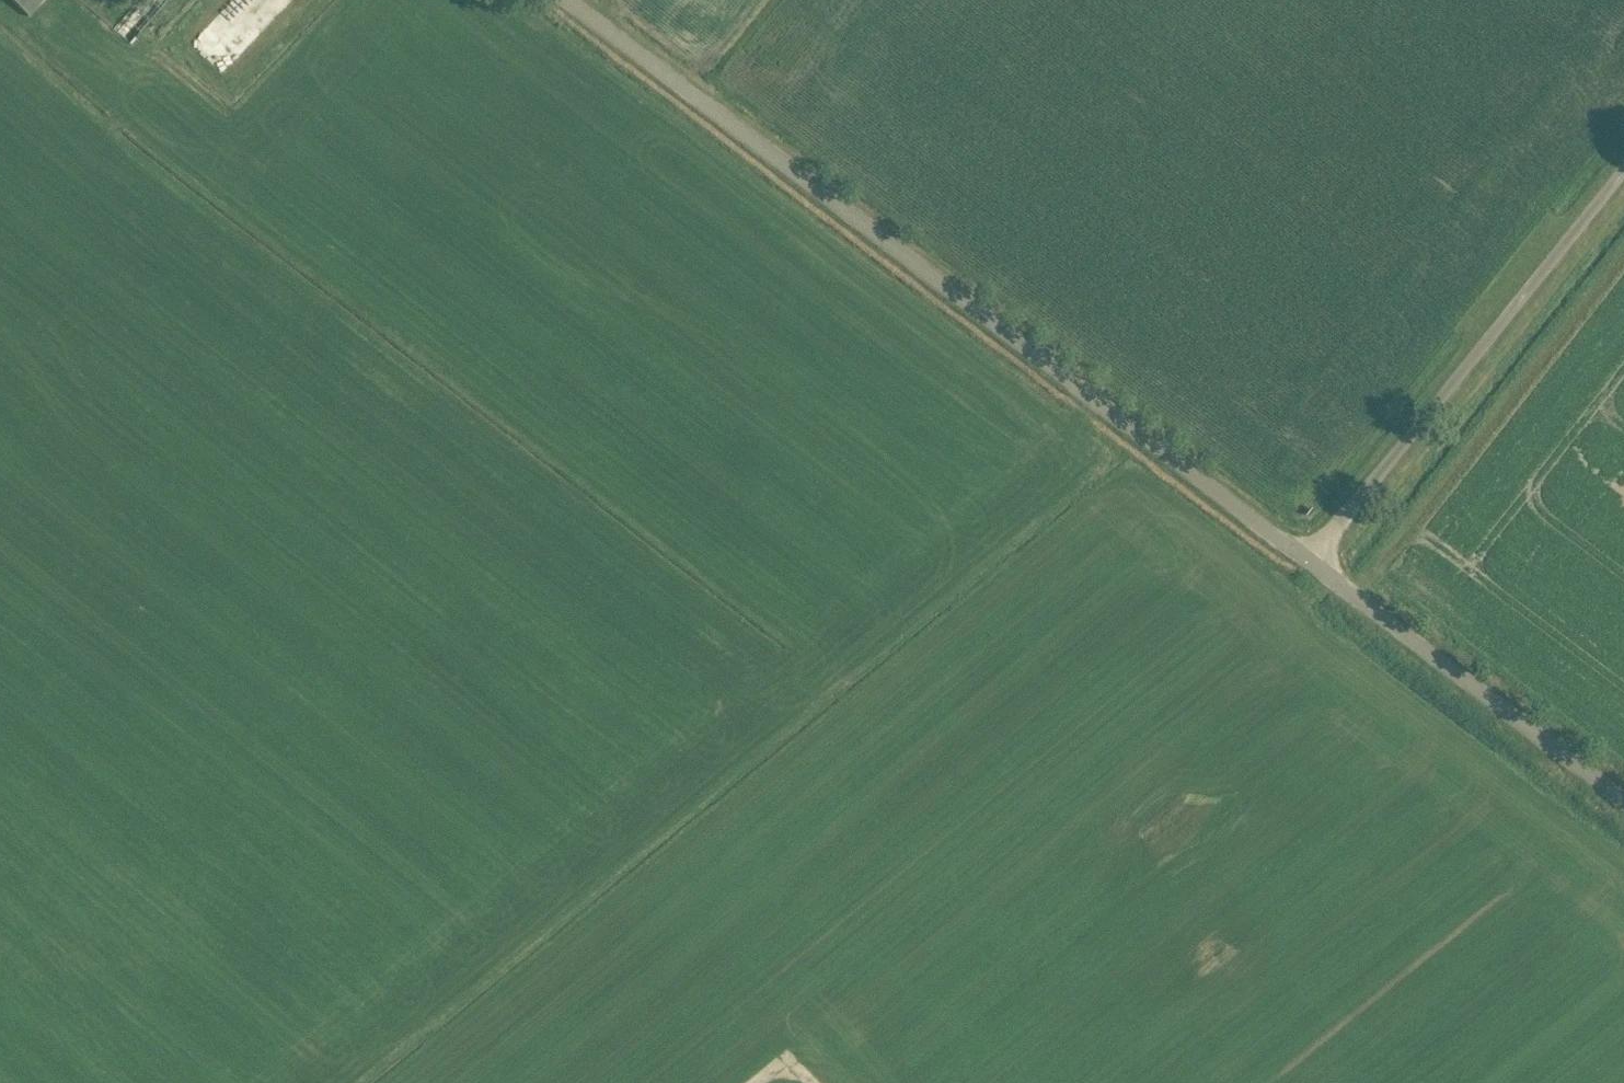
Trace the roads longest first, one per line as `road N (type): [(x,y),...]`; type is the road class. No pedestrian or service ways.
road 1 (unclassified): [(1623,802),(567,0)]

